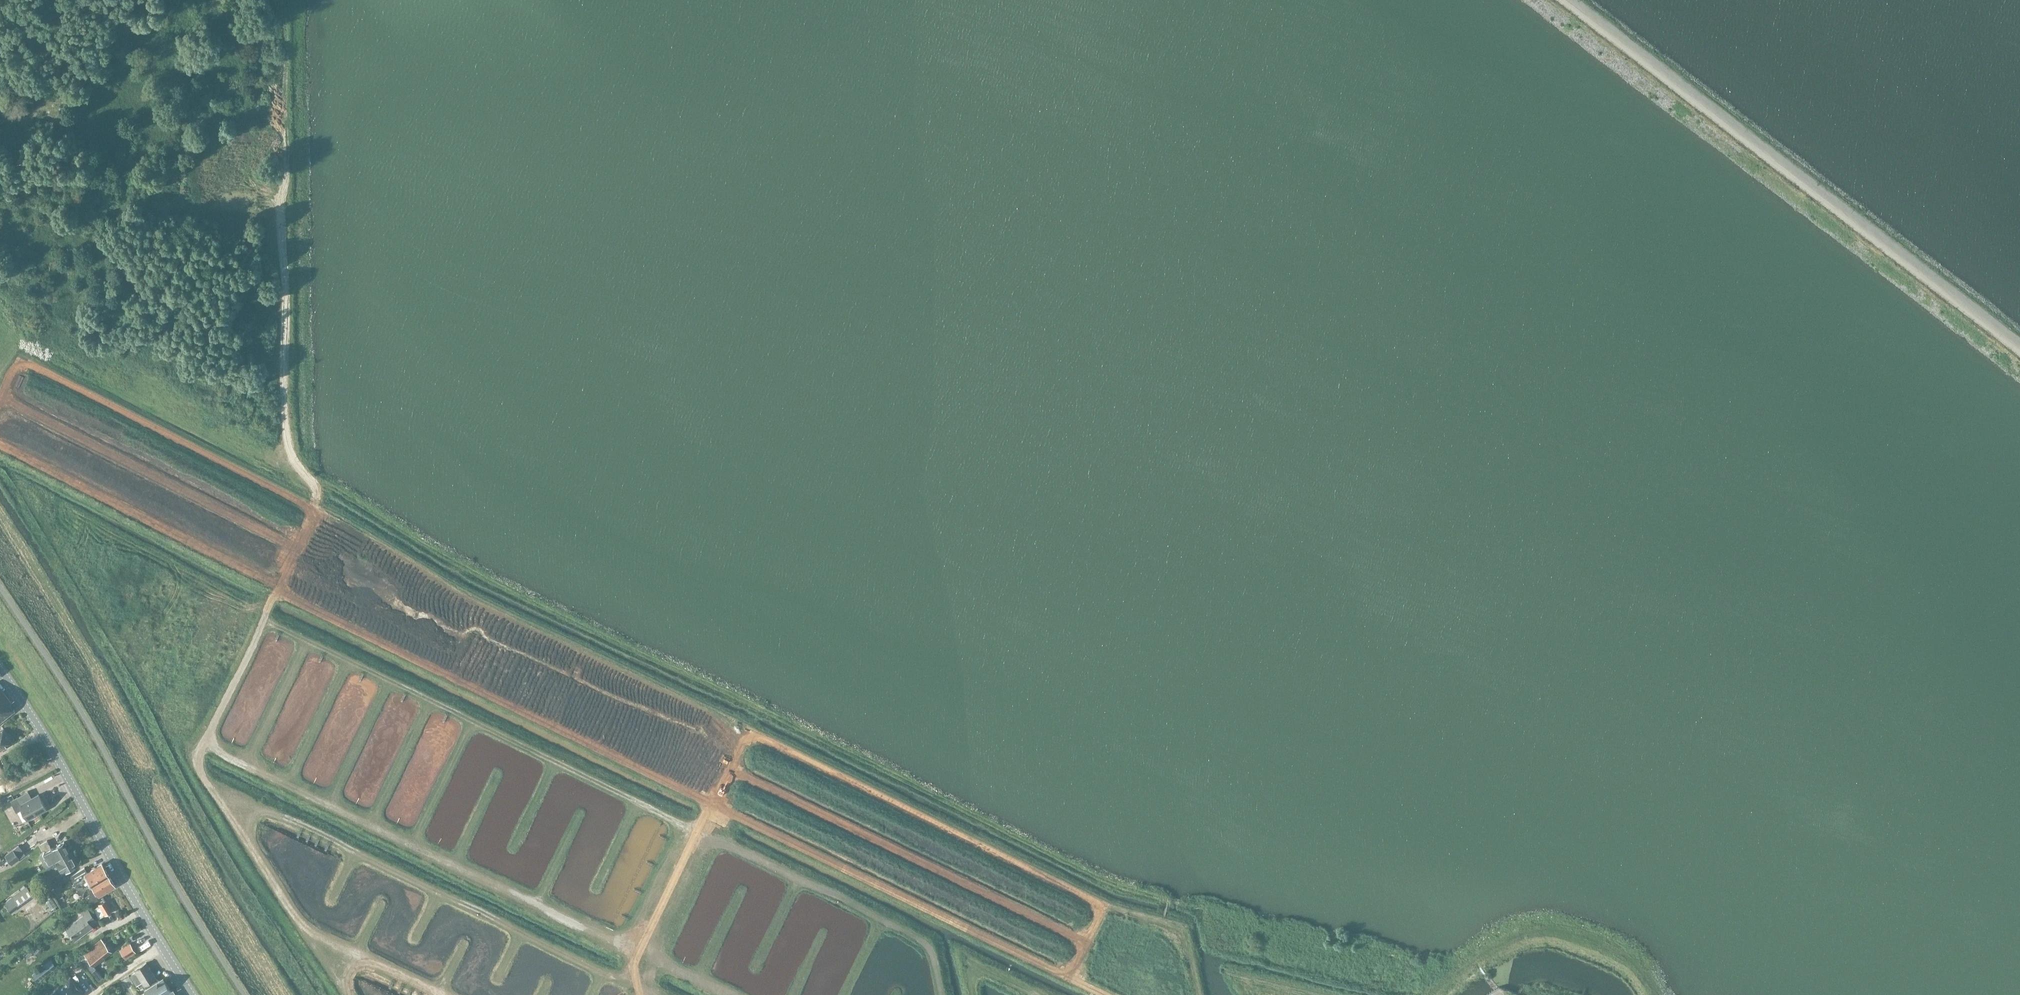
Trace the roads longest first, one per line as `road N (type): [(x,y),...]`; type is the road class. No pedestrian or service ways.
road 1 (tertiary): [(0,671),(192,994)]

